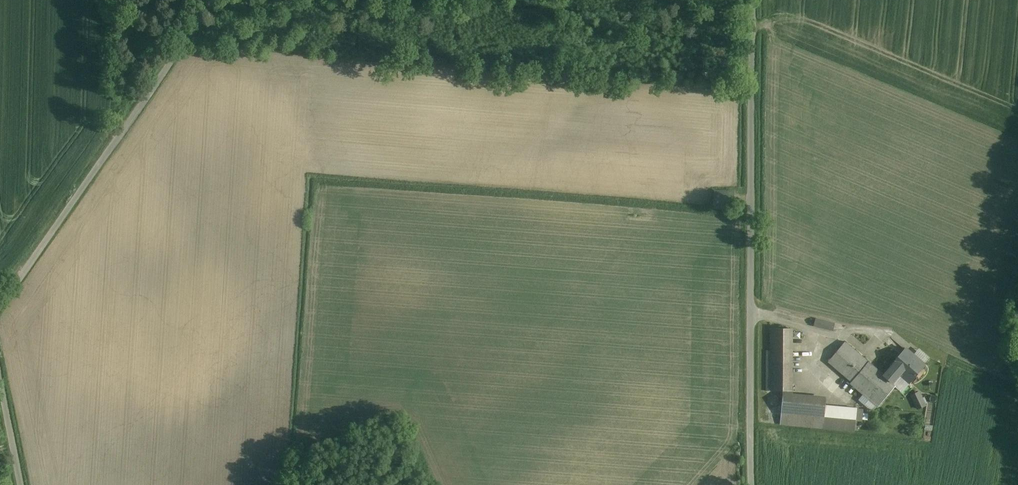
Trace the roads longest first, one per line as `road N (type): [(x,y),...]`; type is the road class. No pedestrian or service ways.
road 1 (unclassified): [(753,484),(747,198),(754,0)]
road 2 (unclassified): [(0,305),(210,0)]
road 3 (track): [(865,333),(895,334),(1017,389)]
road 4 (unclassified): [(24,484),(0,360)]

